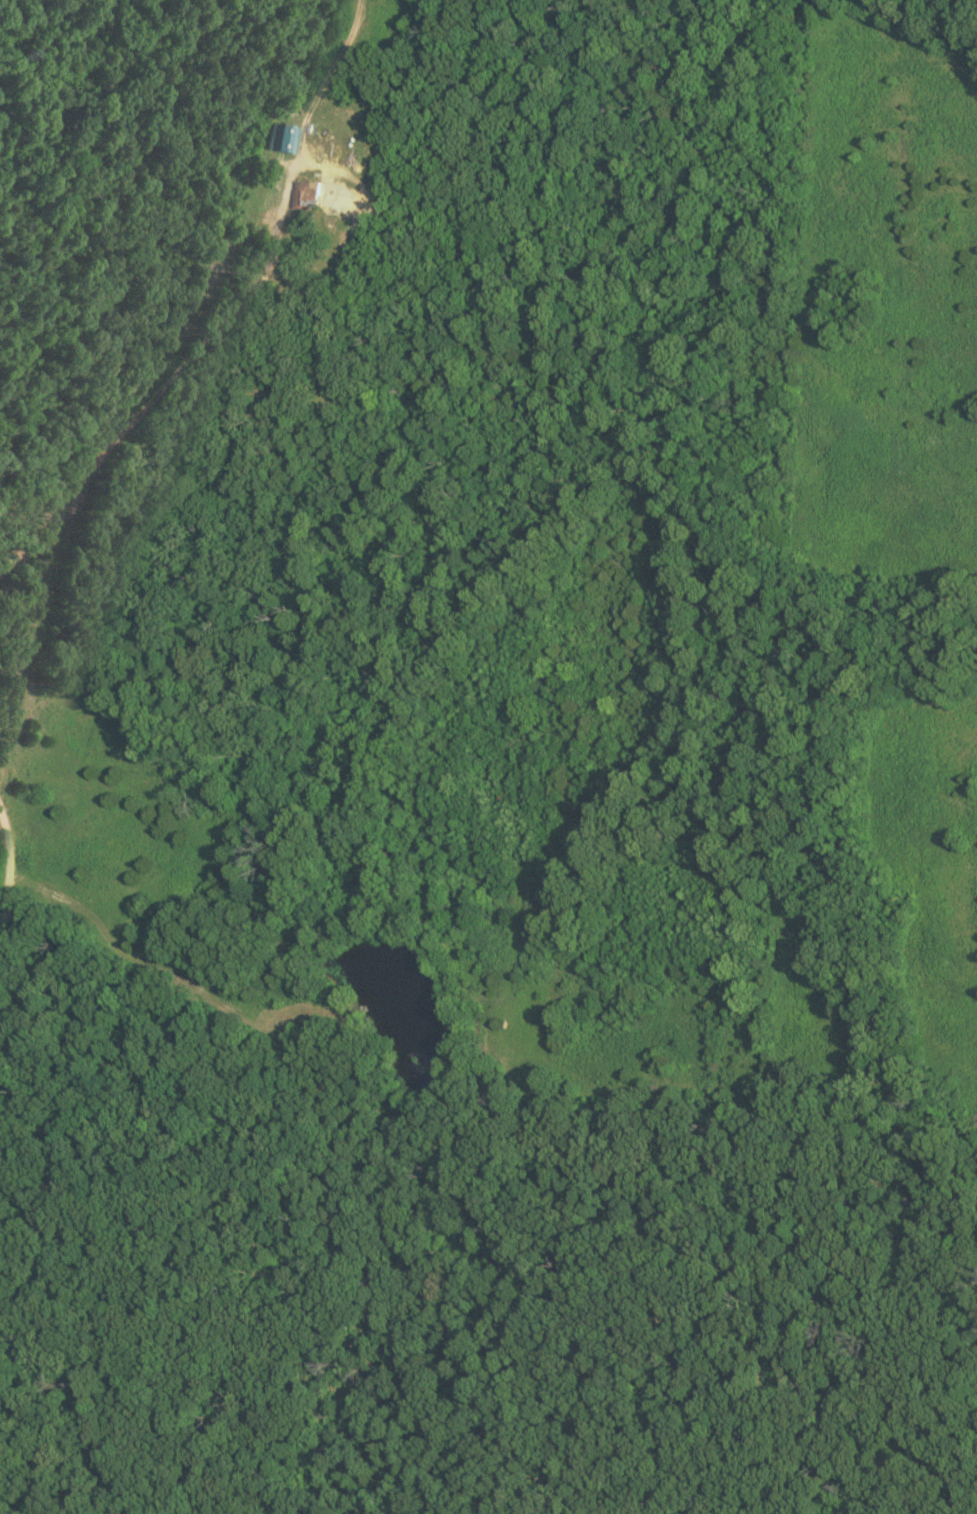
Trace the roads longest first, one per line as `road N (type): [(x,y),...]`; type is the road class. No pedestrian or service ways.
road 1 (residential): [(0,810),(9,902),(0,956)]

